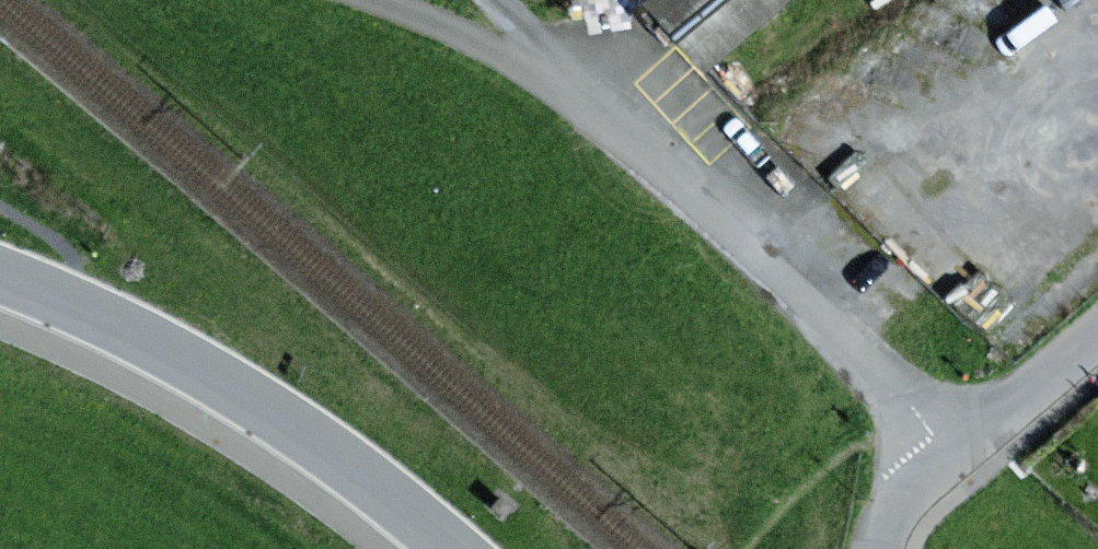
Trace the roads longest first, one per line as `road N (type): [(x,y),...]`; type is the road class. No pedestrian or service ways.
road 1 (unclassified): [(952,456),(841,329),(648,158),(515,64),(380,0)]
road 2 (tertiary): [(0,277),(163,348),(448,548)]
road 3 (residential): [(952,456),(1097,337)]

